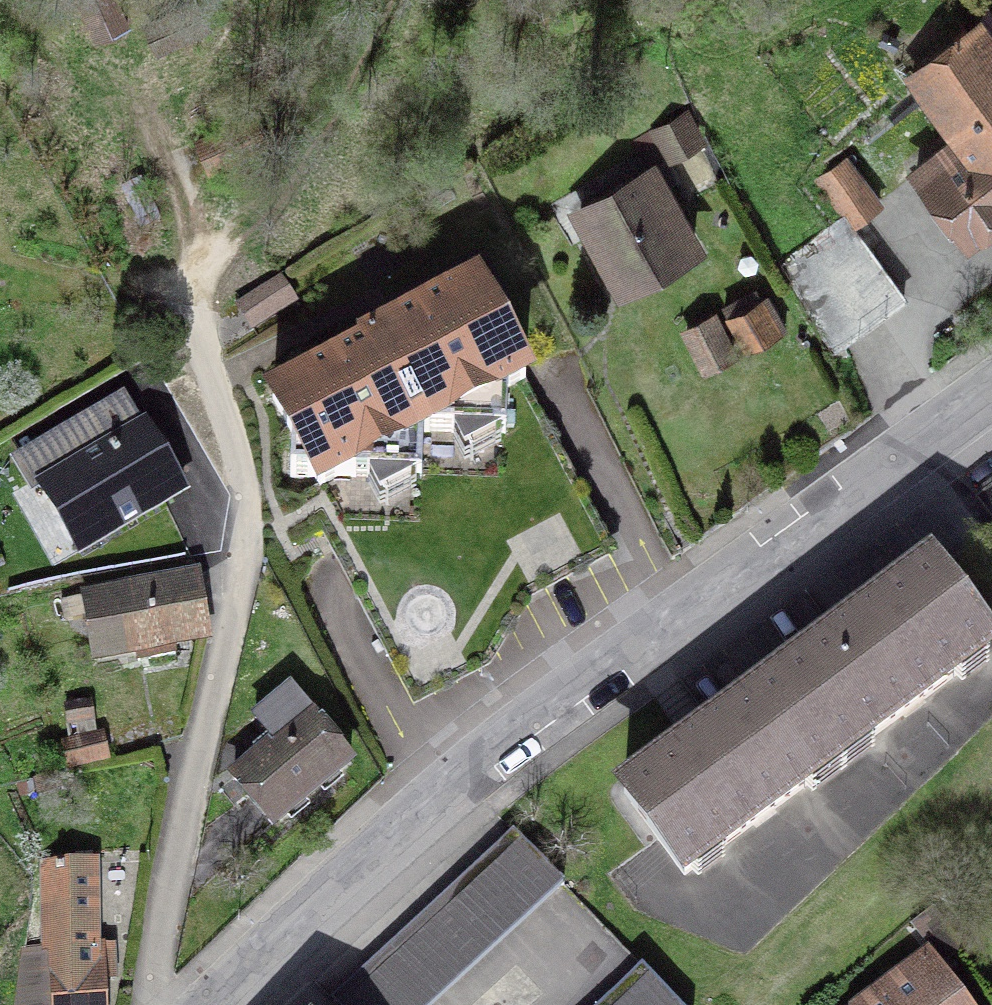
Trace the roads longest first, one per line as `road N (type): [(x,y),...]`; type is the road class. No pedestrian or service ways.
road 1 (residential): [(229,1004),(532,725),(991,399)]

